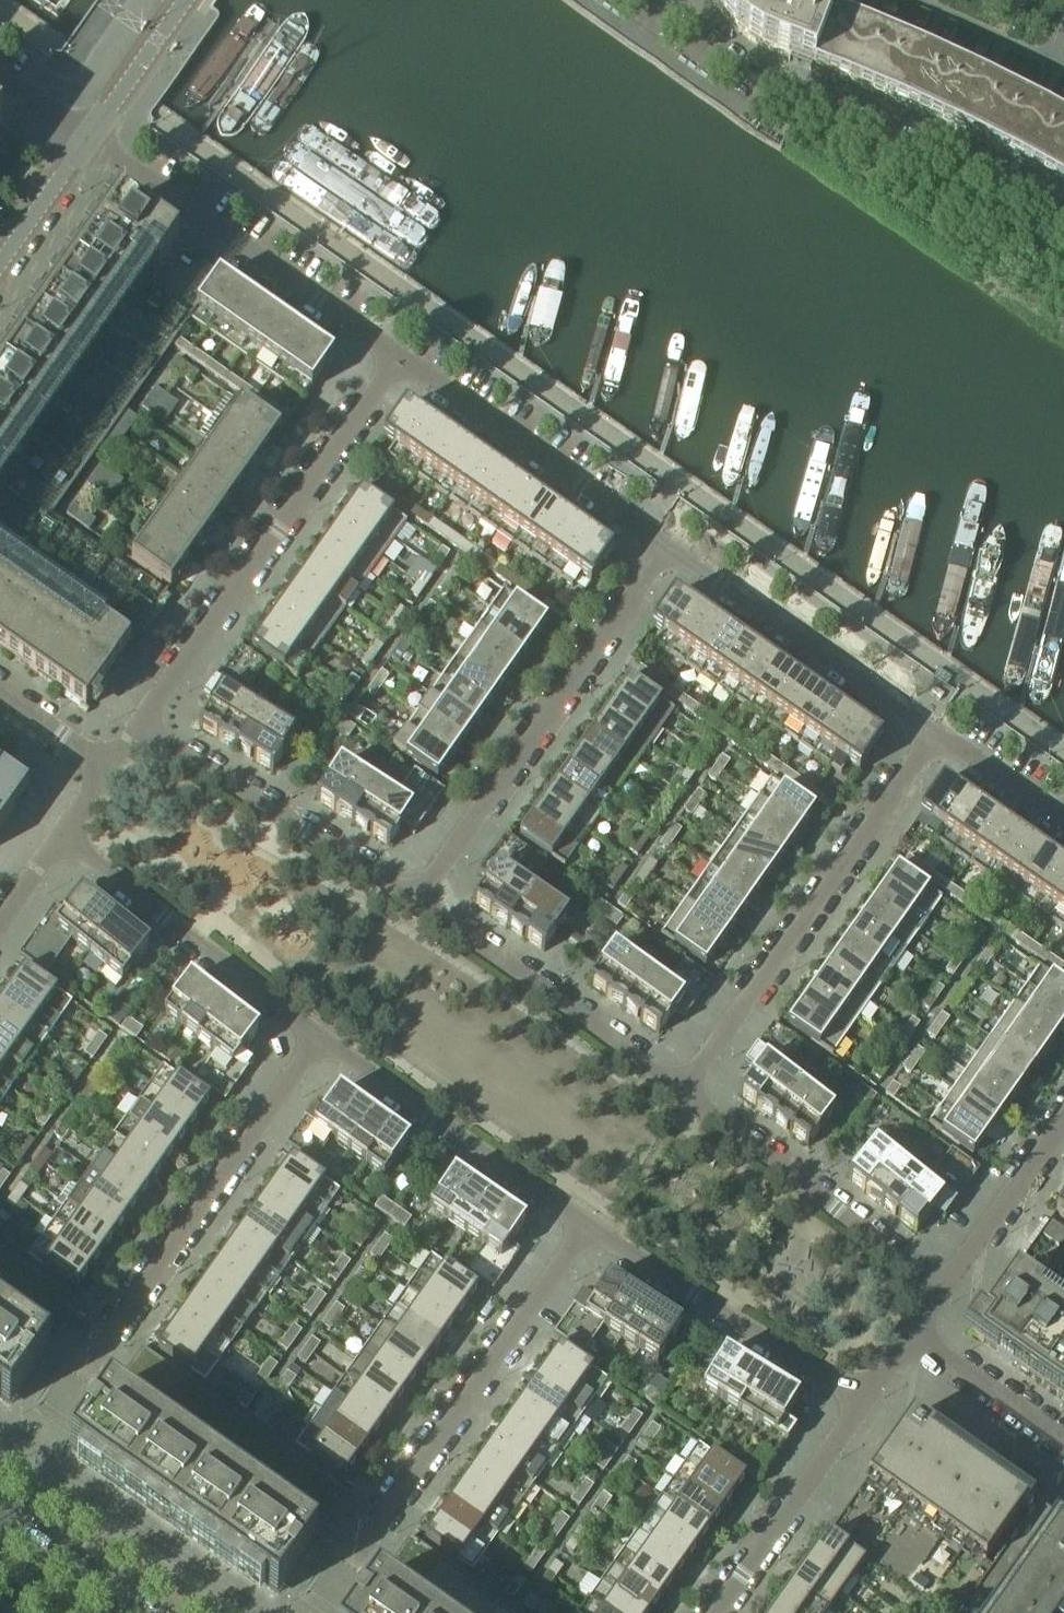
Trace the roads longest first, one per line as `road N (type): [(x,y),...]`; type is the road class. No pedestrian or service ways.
road 1 (residential): [(1063,230),(755,80),(637,0)]
road 2 (residential): [(138,727),(396,357)]
road 3 (residential): [(681,1092),(936,733)]
road 4 (residential): [(415,902),(666,545)]
road 5 (residential): [(86,1367),(320,1035)]
road 6 (residential): [(370,1548),(592,1231)]
road 7 (residential): [(396,357),(86,139)]
road 8 (residential): [(320,1035),(592,1231)]
road 9 (residential): [(936,733),(666,545)]
road 10 (residential): [(666,545),(396,357)]
road 11 (residential): [(415,902),(138,727)]
road 12 (residential): [(681,1092),(415,902)]
road 13 (residential): [(64,833),(320,1035)]
road 14 (residential): [(938,1292),(681,1092)]
road 15 (residential): [(592,1231),(864,1400)]
road 16 (residential): [(713,1612),(864,1400)]
road 17 (residential): [(938,1292),(1063,1120)]
road 18 (residential): [(1063,1443),(914,1335)]
road 19 (residential): [(86,139),(185,0)]
road 20 (secondary): [(133,1612),(0,1522)]
road 21 (residential): [(1063,824),(936,733)]
road 22 (residential): [(0,260),(86,139)]
road 23 (residential): [(110,766),(0,692)]

